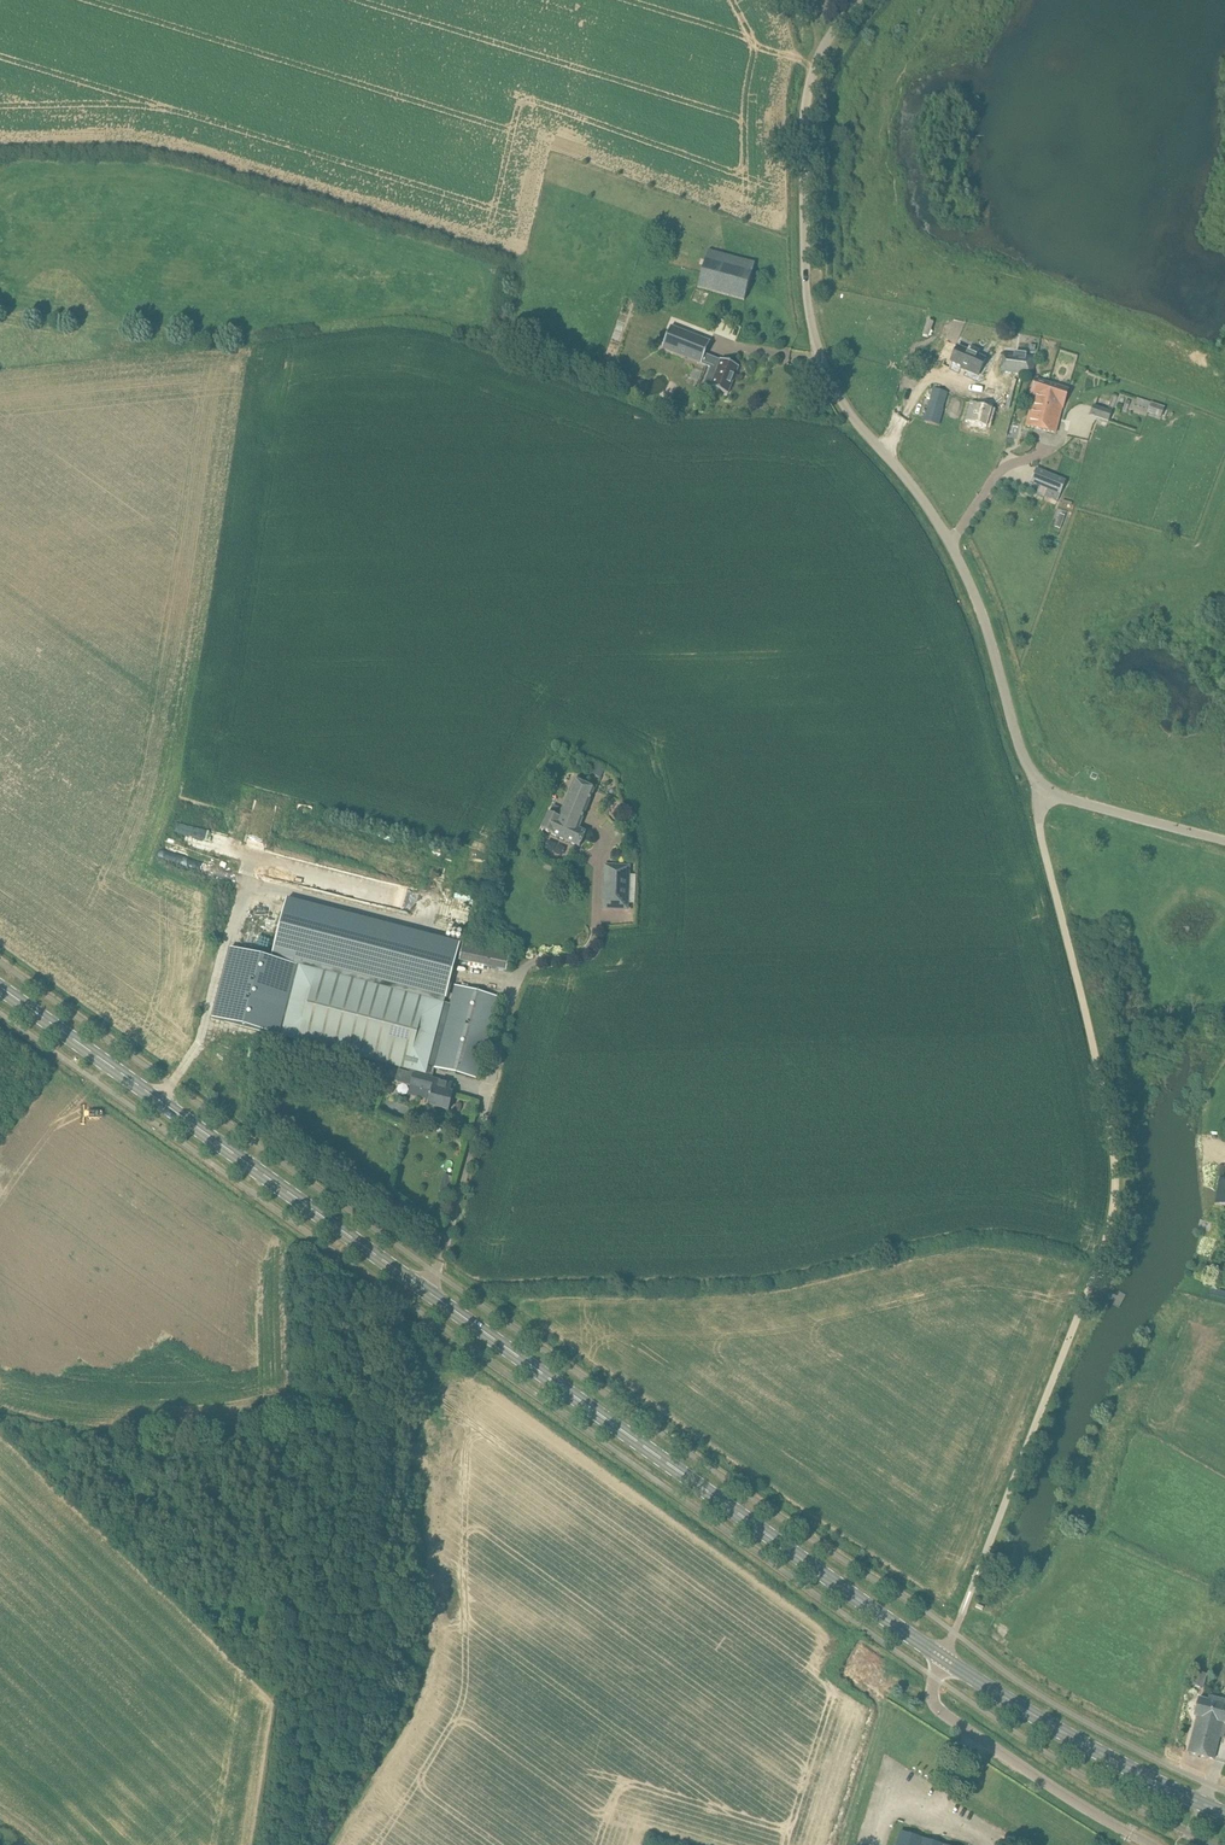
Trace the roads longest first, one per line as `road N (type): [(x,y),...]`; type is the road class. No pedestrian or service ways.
road 1 (primary): [(943,1658),(0,988)]
road 2 (unclassified): [(1224,841),(1067,800),(1035,782),(973,589),(915,491),(843,406),(822,362),(804,262),(803,124),(823,49),(863,0)]
road 3 (primary): [(1224,1813),(1058,1730),(943,1658)]
road 4 (unclassified): [(1154,1844),(1060,1792),(939,1707),(943,1658)]
road 5 (track): [(426,924),(217,869)]

